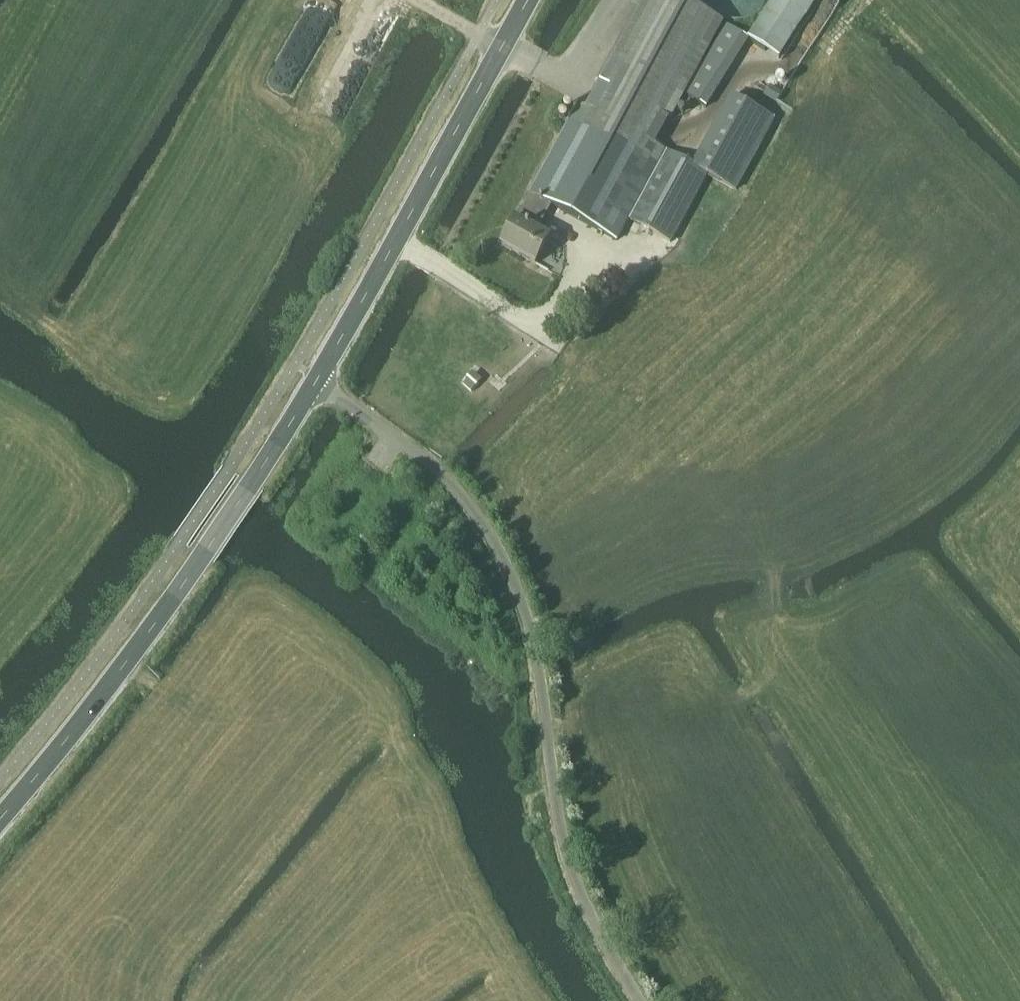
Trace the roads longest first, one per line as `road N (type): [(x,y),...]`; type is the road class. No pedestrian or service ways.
road 1 (unclassified): [(635,1000),(578,917),(535,673),(497,542),(433,466),(319,386)]
road 2 (tertiary): [(0,820),(127,666),(319,386)]
road 3 (tertiary): [(319,386),(531,0)]

